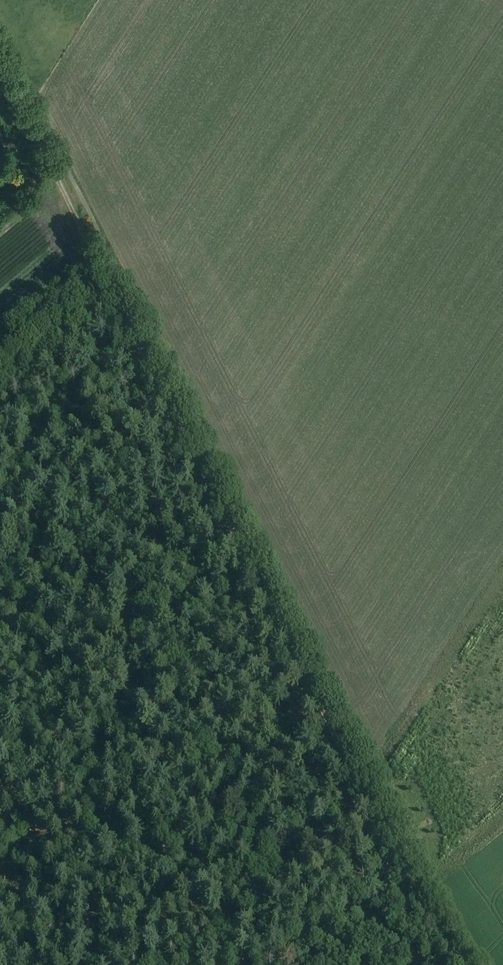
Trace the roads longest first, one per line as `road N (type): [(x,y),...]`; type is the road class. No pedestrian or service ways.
road 1 (track): [(0,70),(359,788),(463,964)]
road 2 (track): [(245,964),(407,877)]
road 3 (track): [(110,290),(0,383)]

